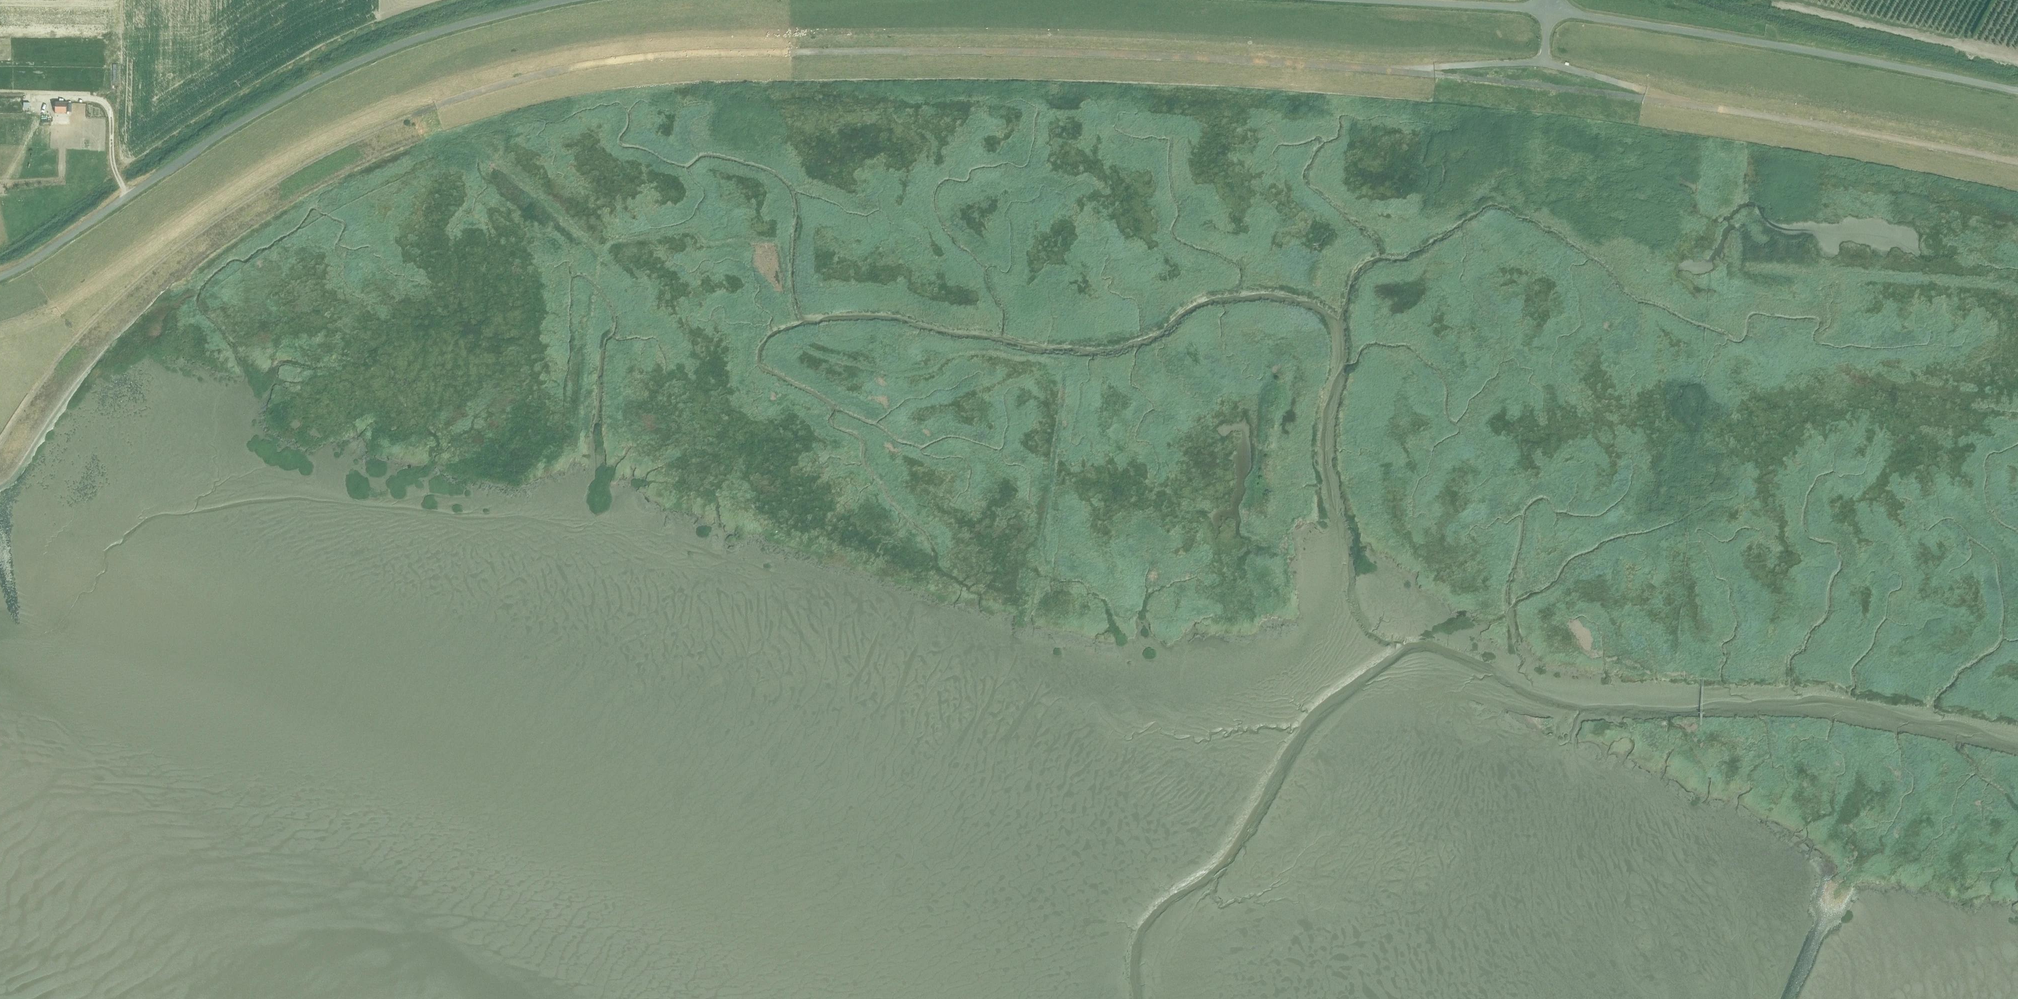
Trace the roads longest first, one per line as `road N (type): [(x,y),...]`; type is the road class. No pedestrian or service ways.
road 1 (unclassified): [(0,274),(288,93),(398,43),(561,0)]
road 2 (track): [(2017,160),(1681,103),(1545,62)]
road 3 (unclassified): [(2017,92),(1549,11)]
road 4 (unclassified): [(1355,0),(1549,11)]

